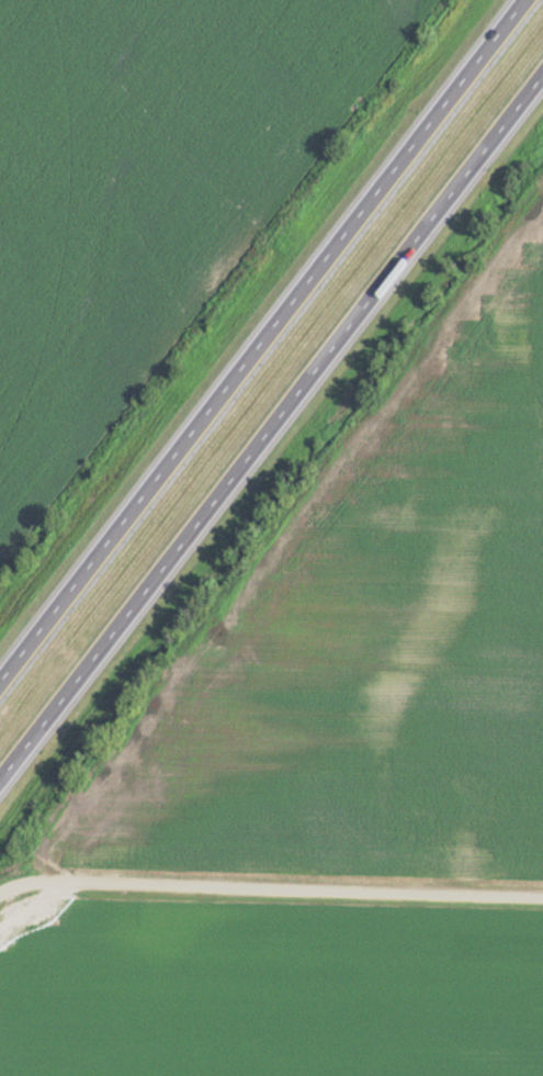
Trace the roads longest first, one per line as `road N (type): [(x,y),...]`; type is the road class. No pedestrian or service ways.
road 1 (motorway): [(0,782),(542,76)]
road 2 (motorway): [(522,0),(0,678)]
road 3 (residential): [(0,897),(53,885),(542,900)]

